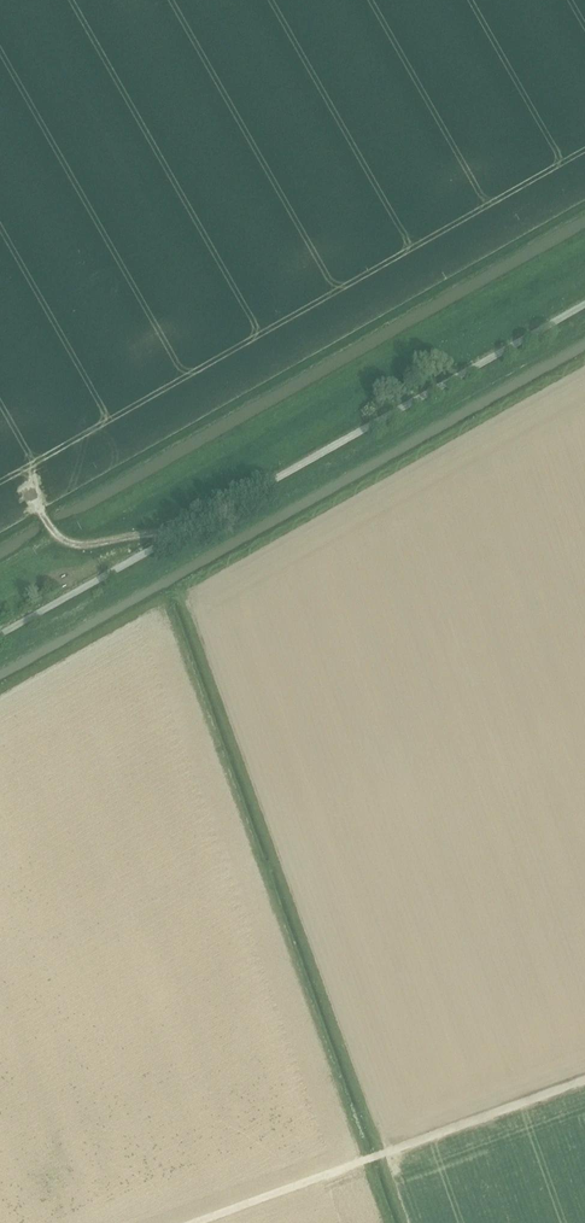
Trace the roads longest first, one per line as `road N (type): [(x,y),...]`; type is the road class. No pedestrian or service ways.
road 1 (unclassified): [(0,635),(584,304)]

